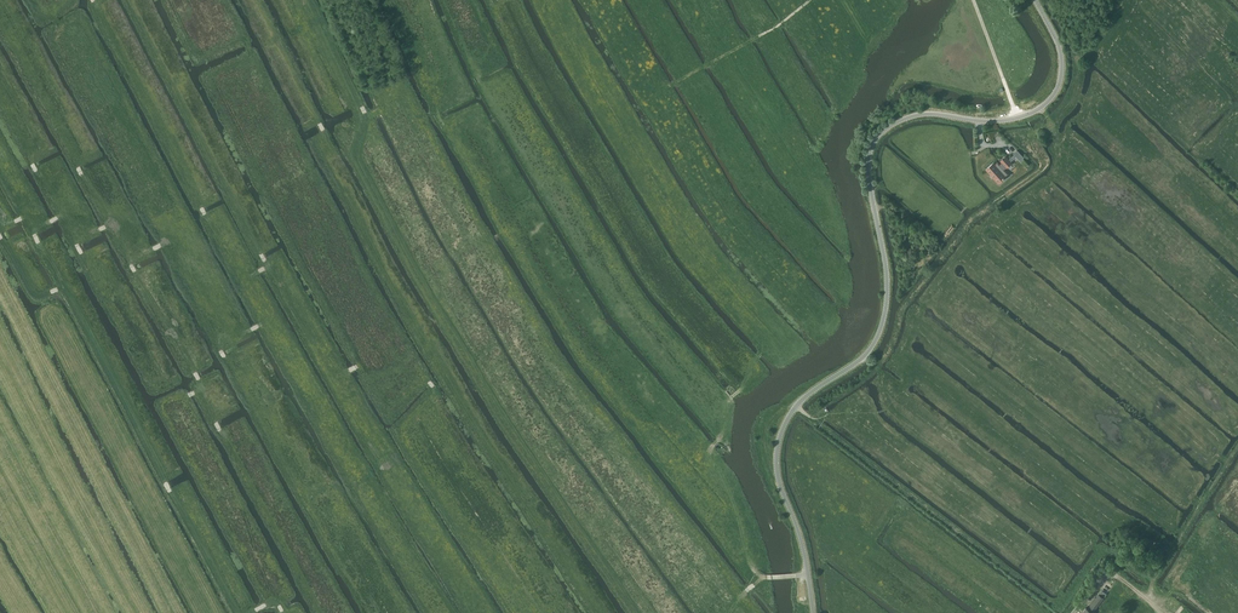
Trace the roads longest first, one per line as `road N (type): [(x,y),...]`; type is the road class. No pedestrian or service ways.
road 1 (unclassified): [(813,612),(777,451),(797,406),(863,358),(881,330),(888,285),(869,168),(873,145),(883,131),(916,115),(1004,120),(1046,105),(1063,66),(1037,0)]
road 2 (track): [(1148,600),(1211,488)]

